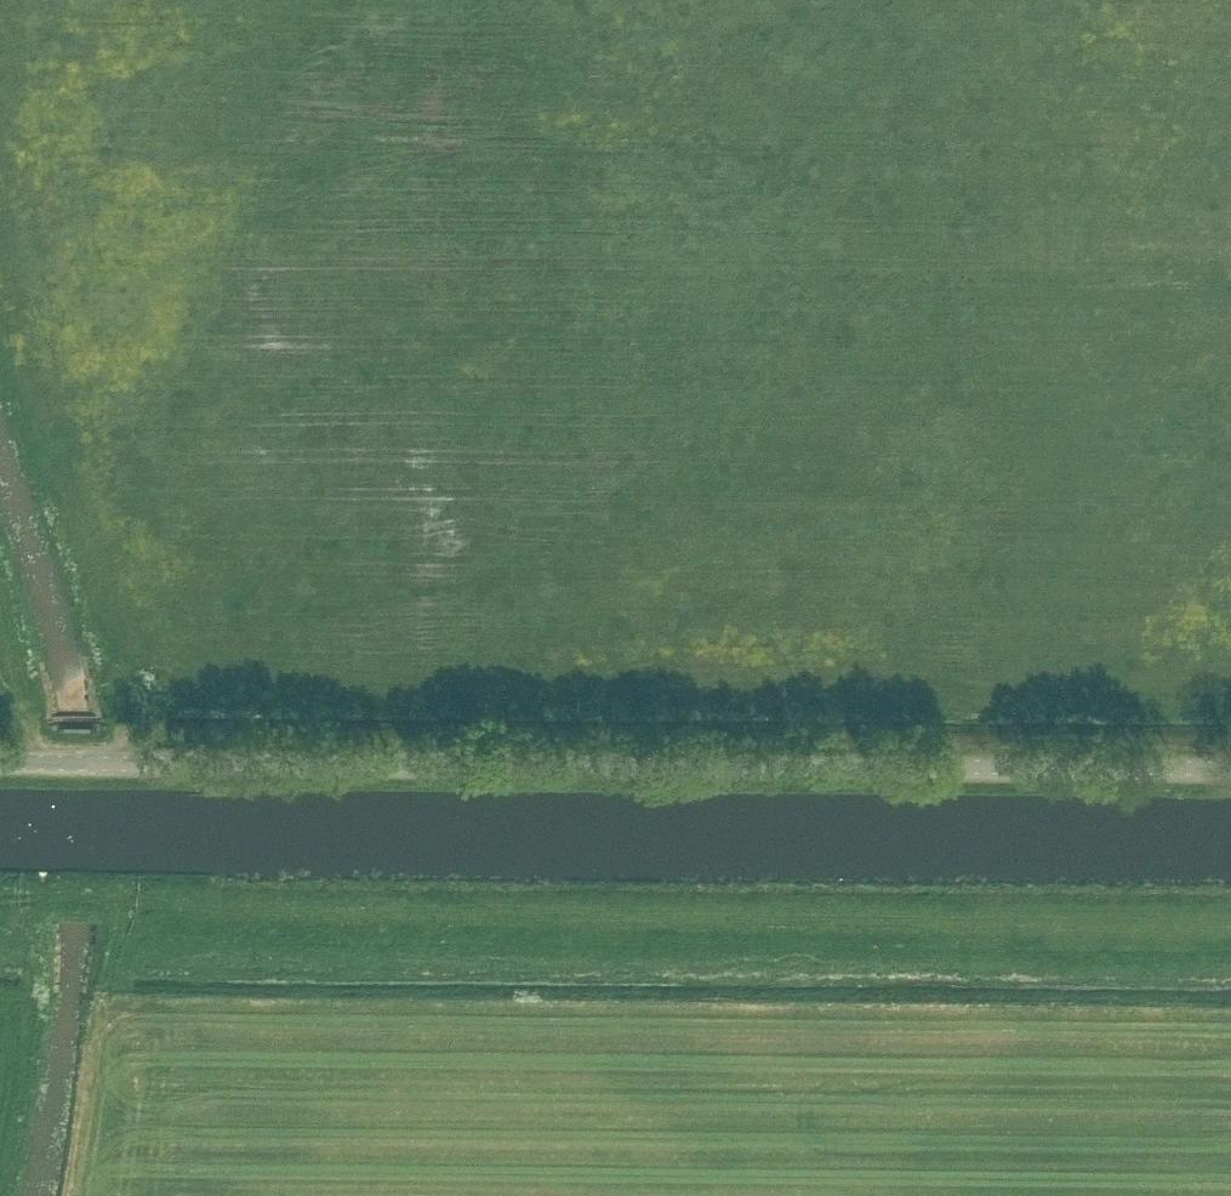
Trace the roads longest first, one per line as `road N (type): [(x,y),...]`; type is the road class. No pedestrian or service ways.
road 1 (track): [(1230,923),(0,899)]
road 2 (unclassified): [(1230,769),(0,757)]

